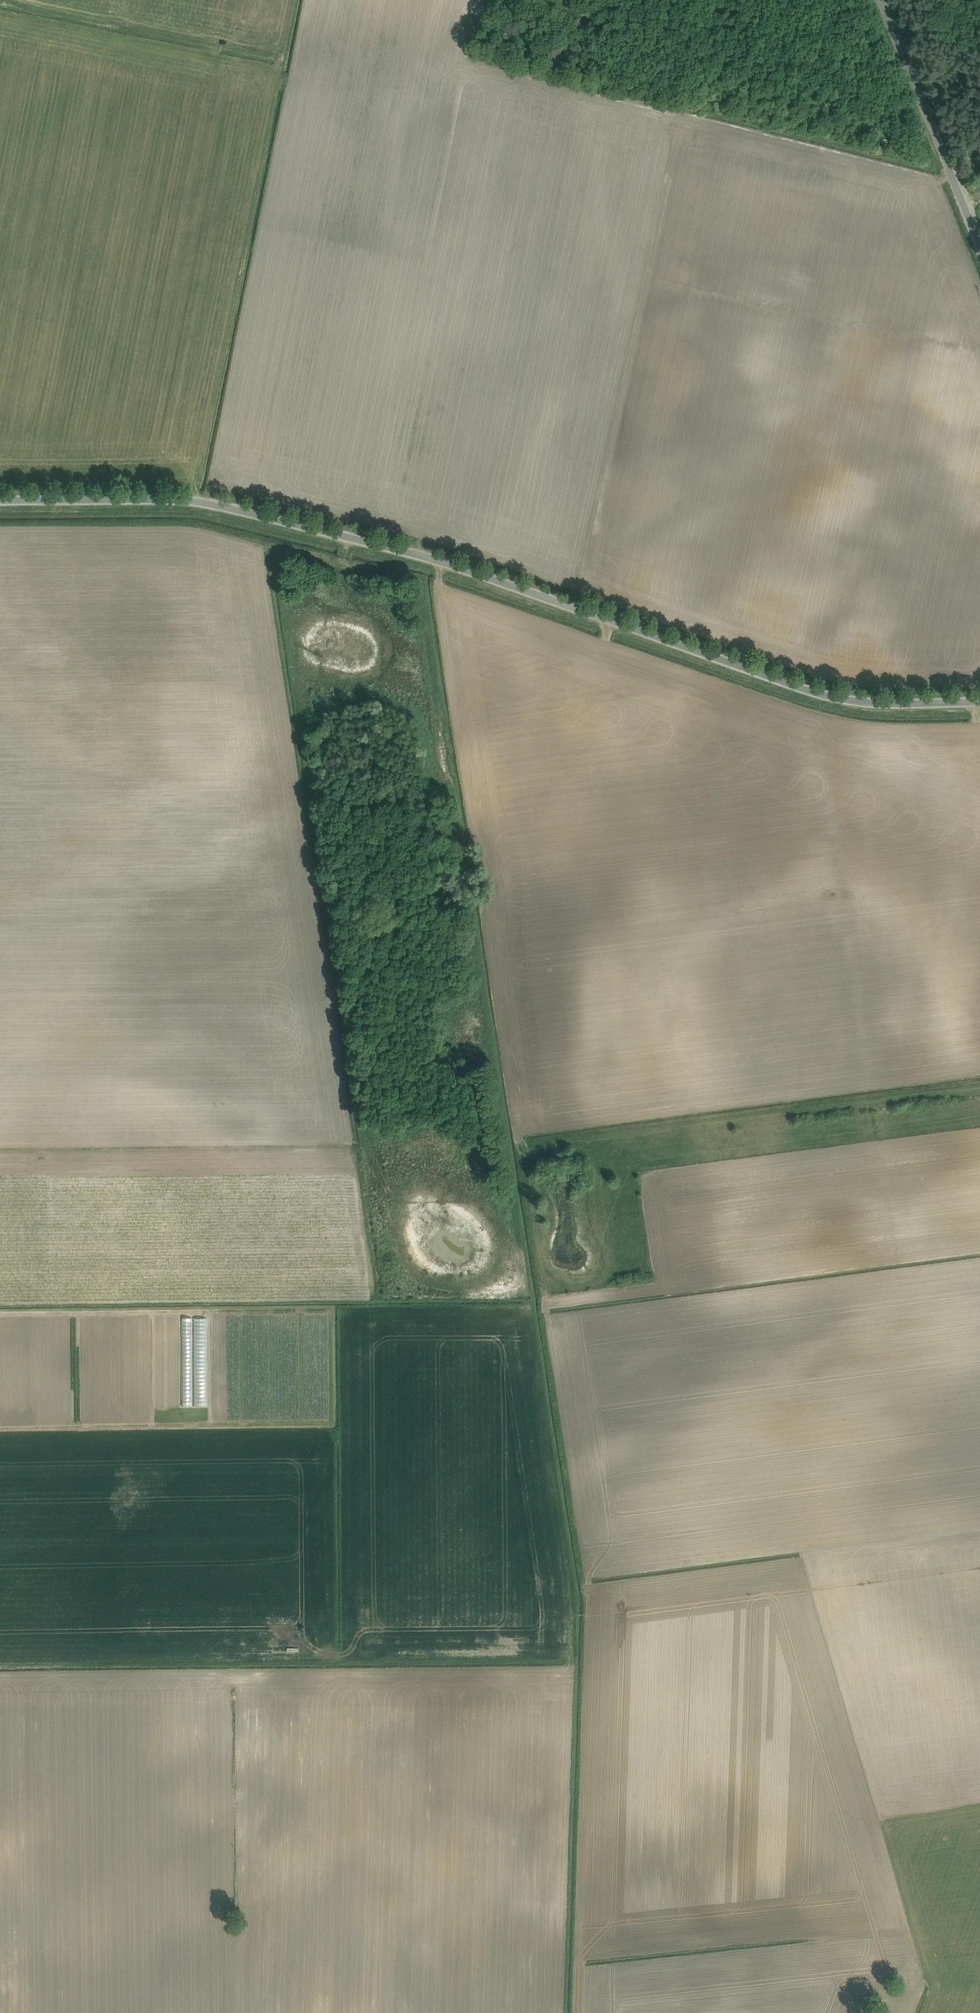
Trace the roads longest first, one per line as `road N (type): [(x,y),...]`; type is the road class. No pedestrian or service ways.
road 1 (unclassified): [(979,702),(828,695),(460,567),(211,503),(0,500)]
road 2 (unclassified): [(979,246),(881,0)]

